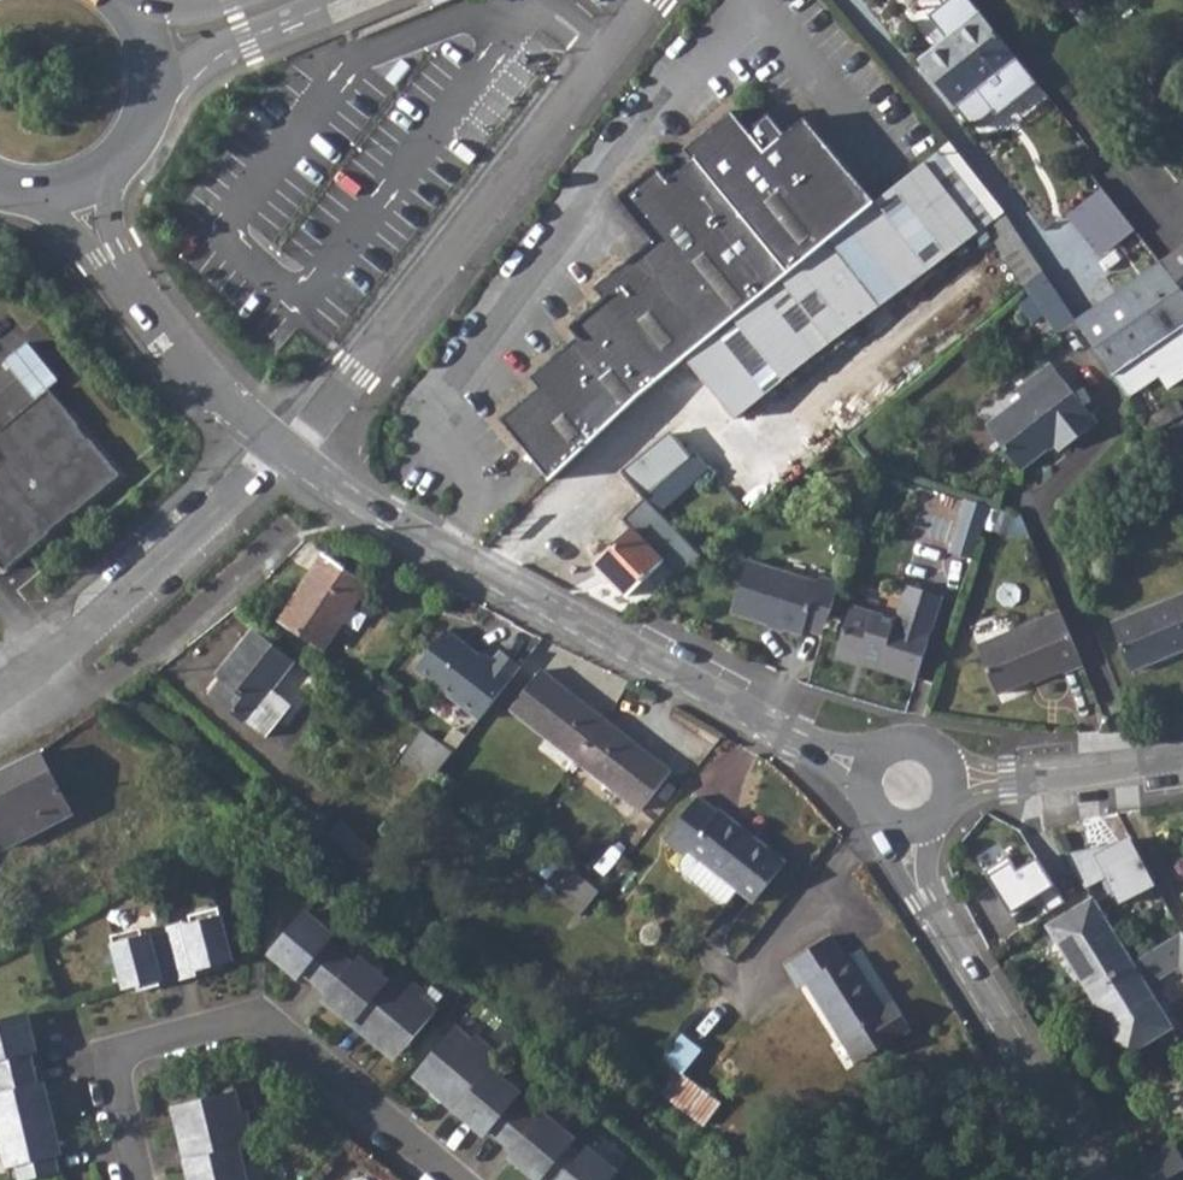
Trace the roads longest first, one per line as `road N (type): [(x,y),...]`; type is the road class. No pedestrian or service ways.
road 1 (tertiary): [(871,767),(452,558),(281,449)]
road 2 (residential): [(281,449),(359,370),(651,0)]
road 3 (residential): [(139,1179),(114,1076),(135,1046),(260,1017),(460,1179)]
road 4 (tertiary): [(1096,1179),(924,895),(913,829)]
road 5 (residential): [(0,702),(281,449)]
road 6 (tertiary): [(281,449),(194,365),(107,252),(78,189)]
road 7 (residential): [(960,783),(1182,756)]
road 8 (tertiary): [(78,189),(131,146),(149,80),(143,46)]
road 9 (tertiary): [(143,46),(282,0)]
road 10 (tertiary): [(960,783),(944,748),(918,738),(890,745),(871,767)]

